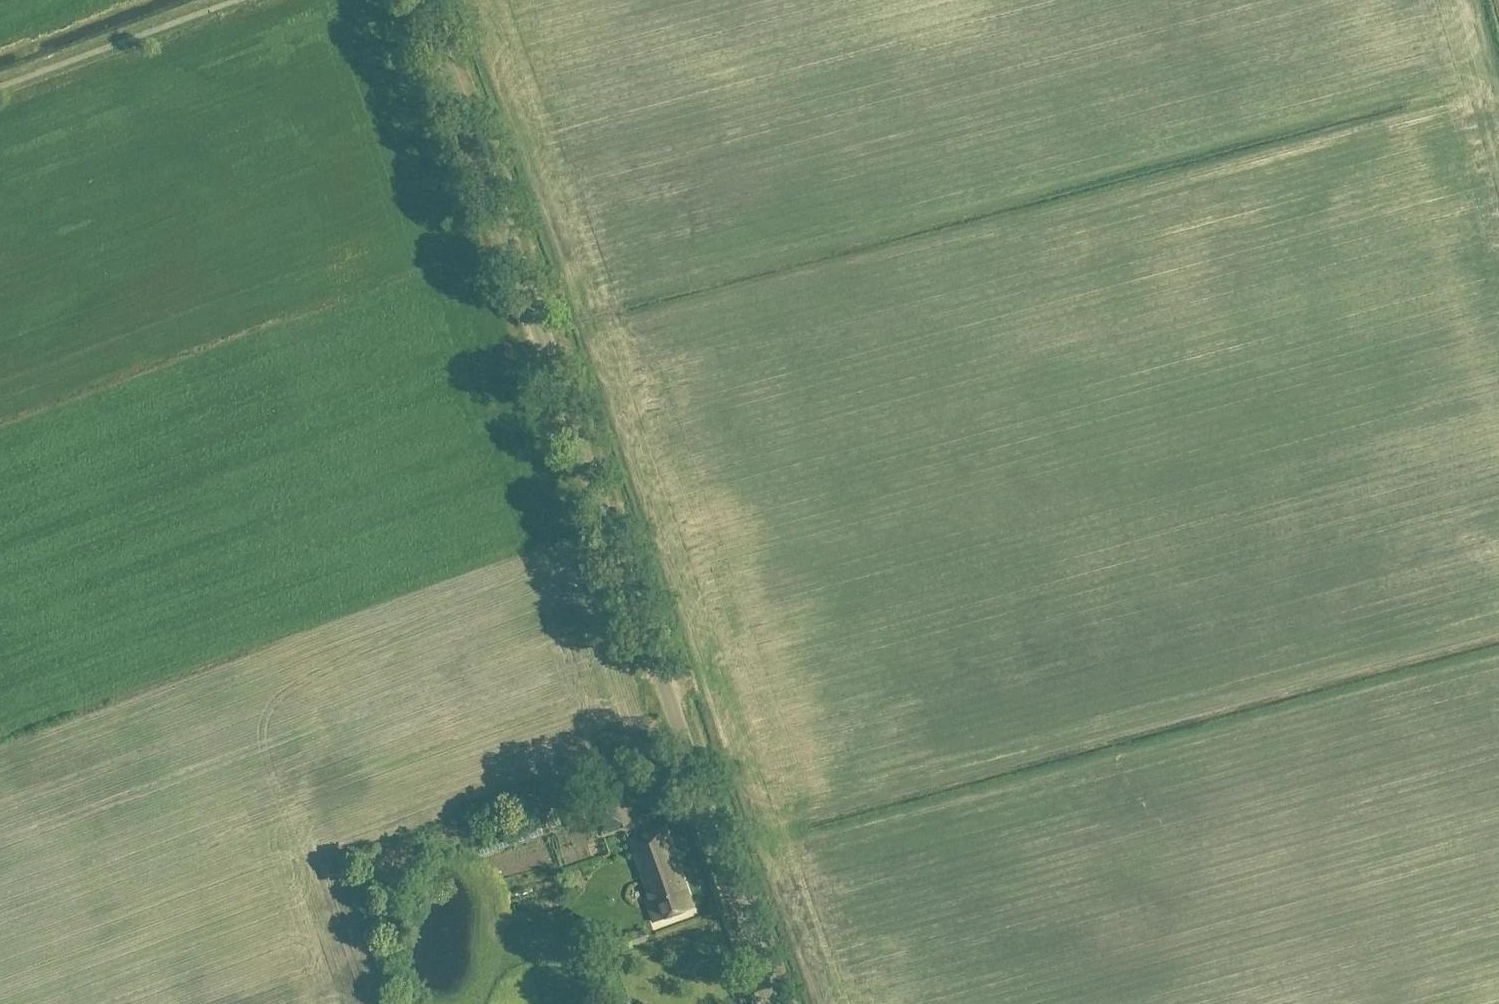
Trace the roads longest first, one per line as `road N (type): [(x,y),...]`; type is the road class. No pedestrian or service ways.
road 1 (unclassified): [(775,1003),(423,0)]

